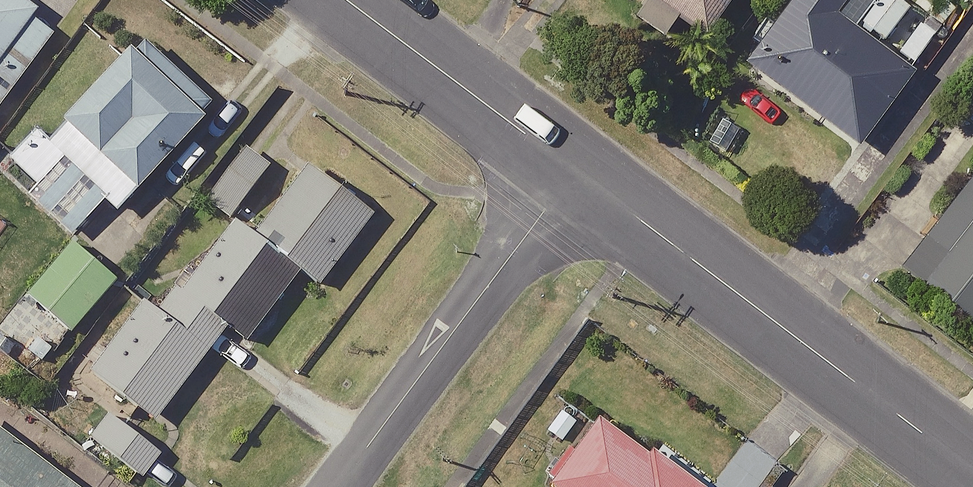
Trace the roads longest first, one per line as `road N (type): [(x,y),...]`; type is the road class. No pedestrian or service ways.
road 1 (tertiary): [(575,172),(972,471)]
road 2 (residential): [(341,486),(575,172)]
road 3 (tertiary): [(344,0),(575,172)]

